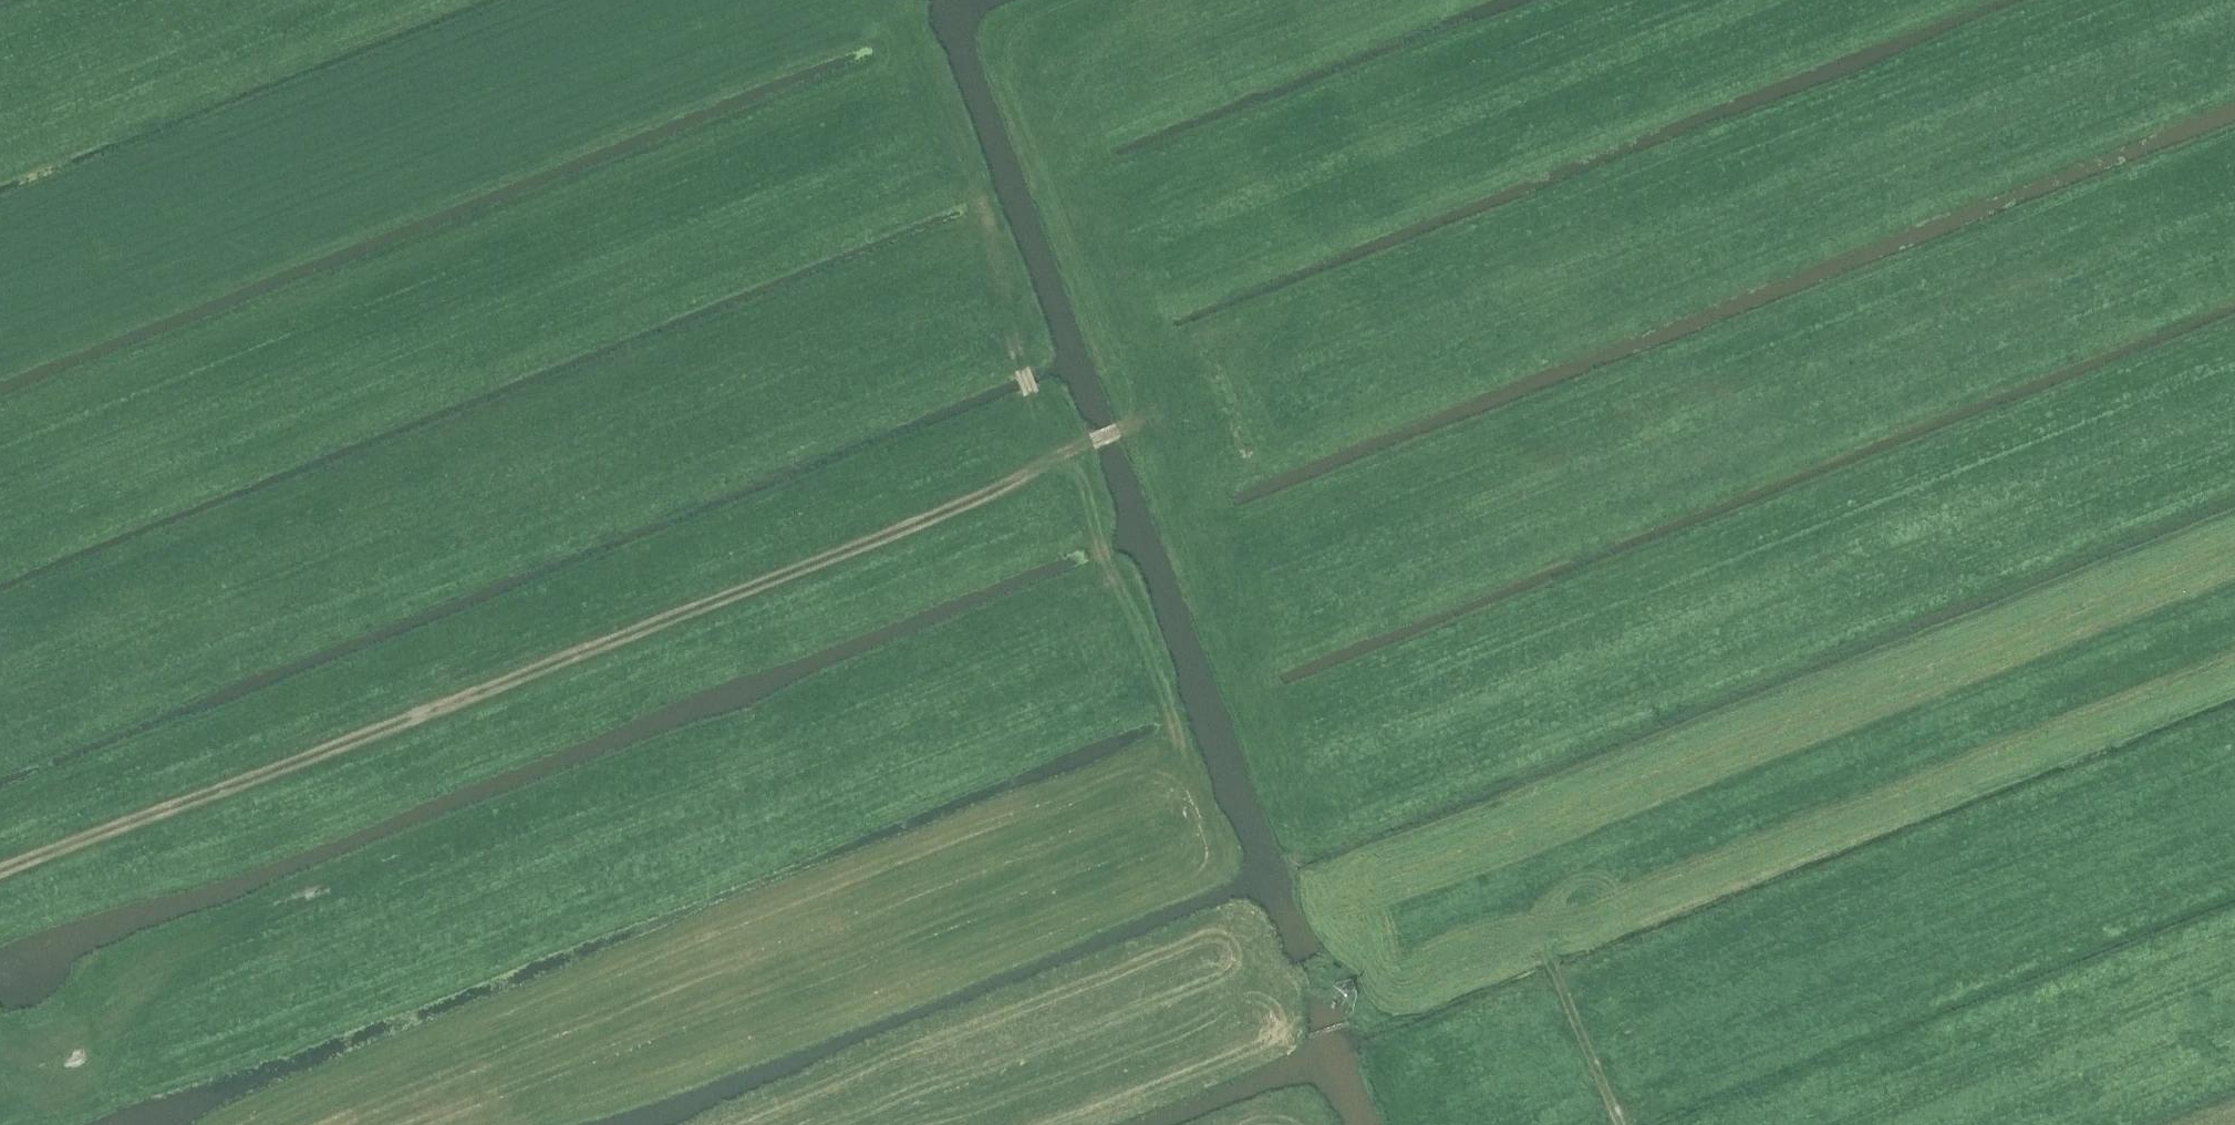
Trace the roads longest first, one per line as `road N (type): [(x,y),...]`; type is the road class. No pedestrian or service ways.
road 1 (track): [(1622,1124),(1525,896)]

